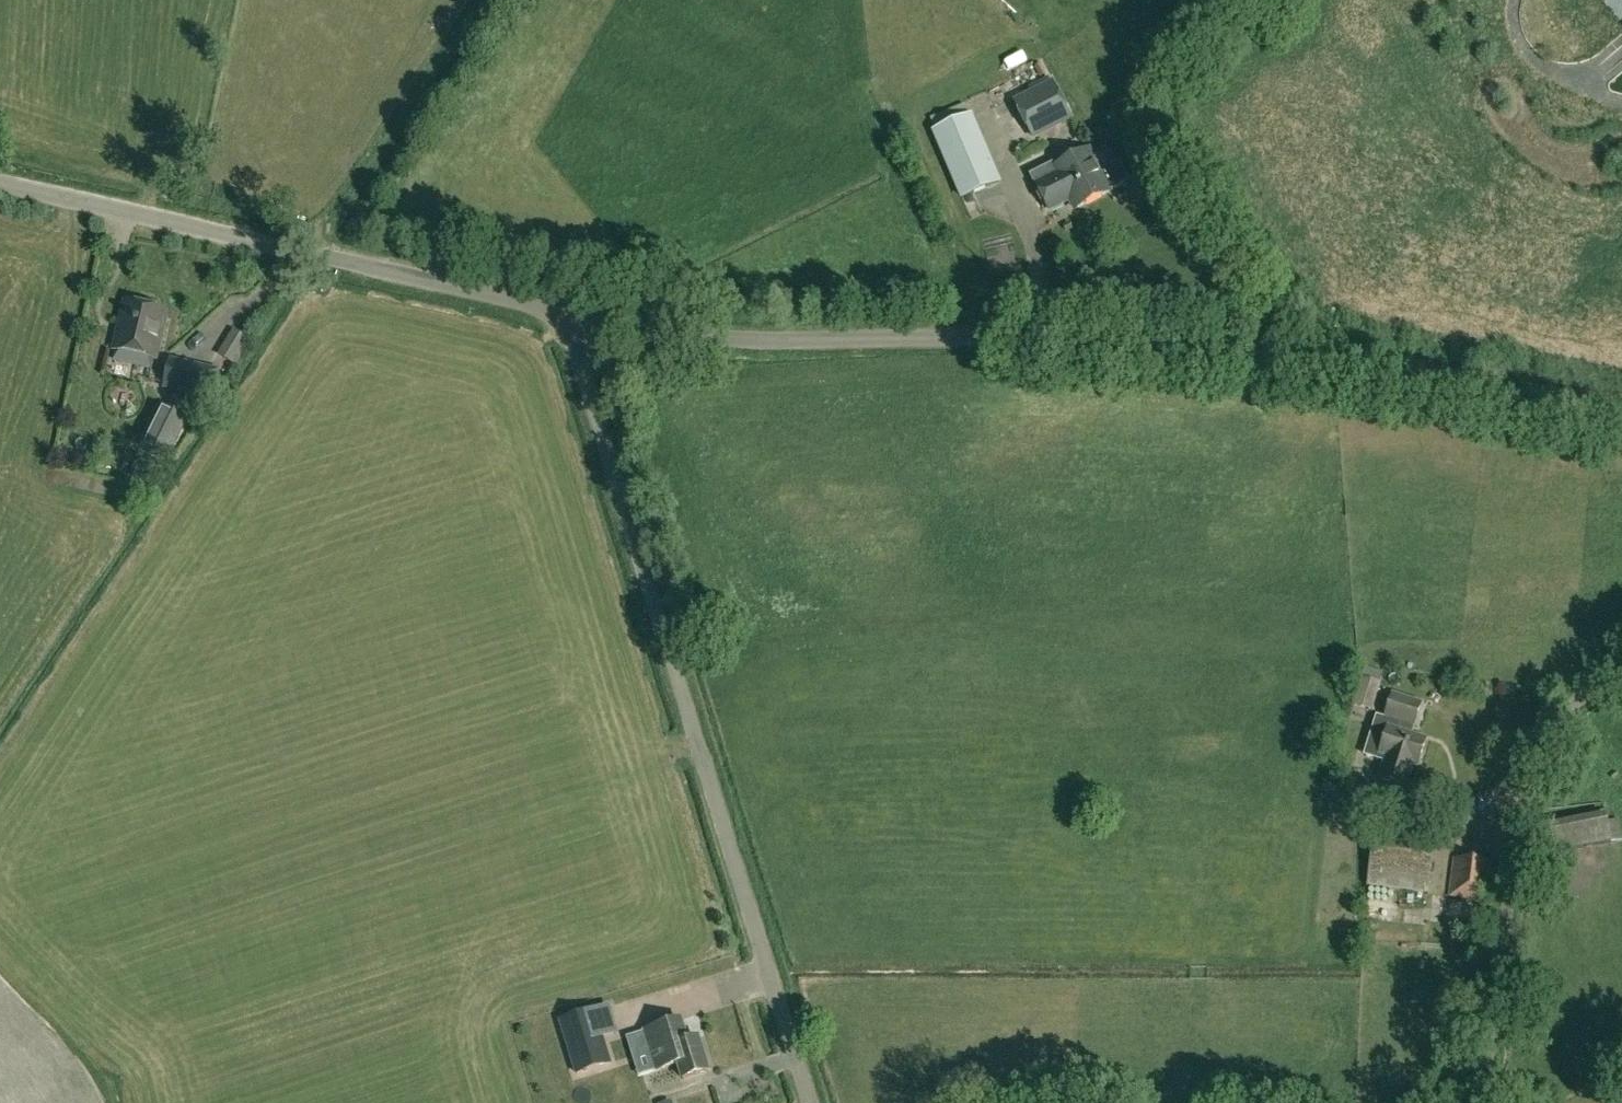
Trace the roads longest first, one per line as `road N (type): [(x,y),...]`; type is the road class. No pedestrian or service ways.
road 1 (unclassified): [(1621,429),(1314,372),(1044,341),(736,340),(574,314)]
road 2 (unclassified): [(813,1102),(580,358),(574,314)]
road 3 (unclassified): [(574,314),(0,184)]
road 4 (unclassified): [(1481,1102),(1535,765),(1568,712),(1621,674)]

